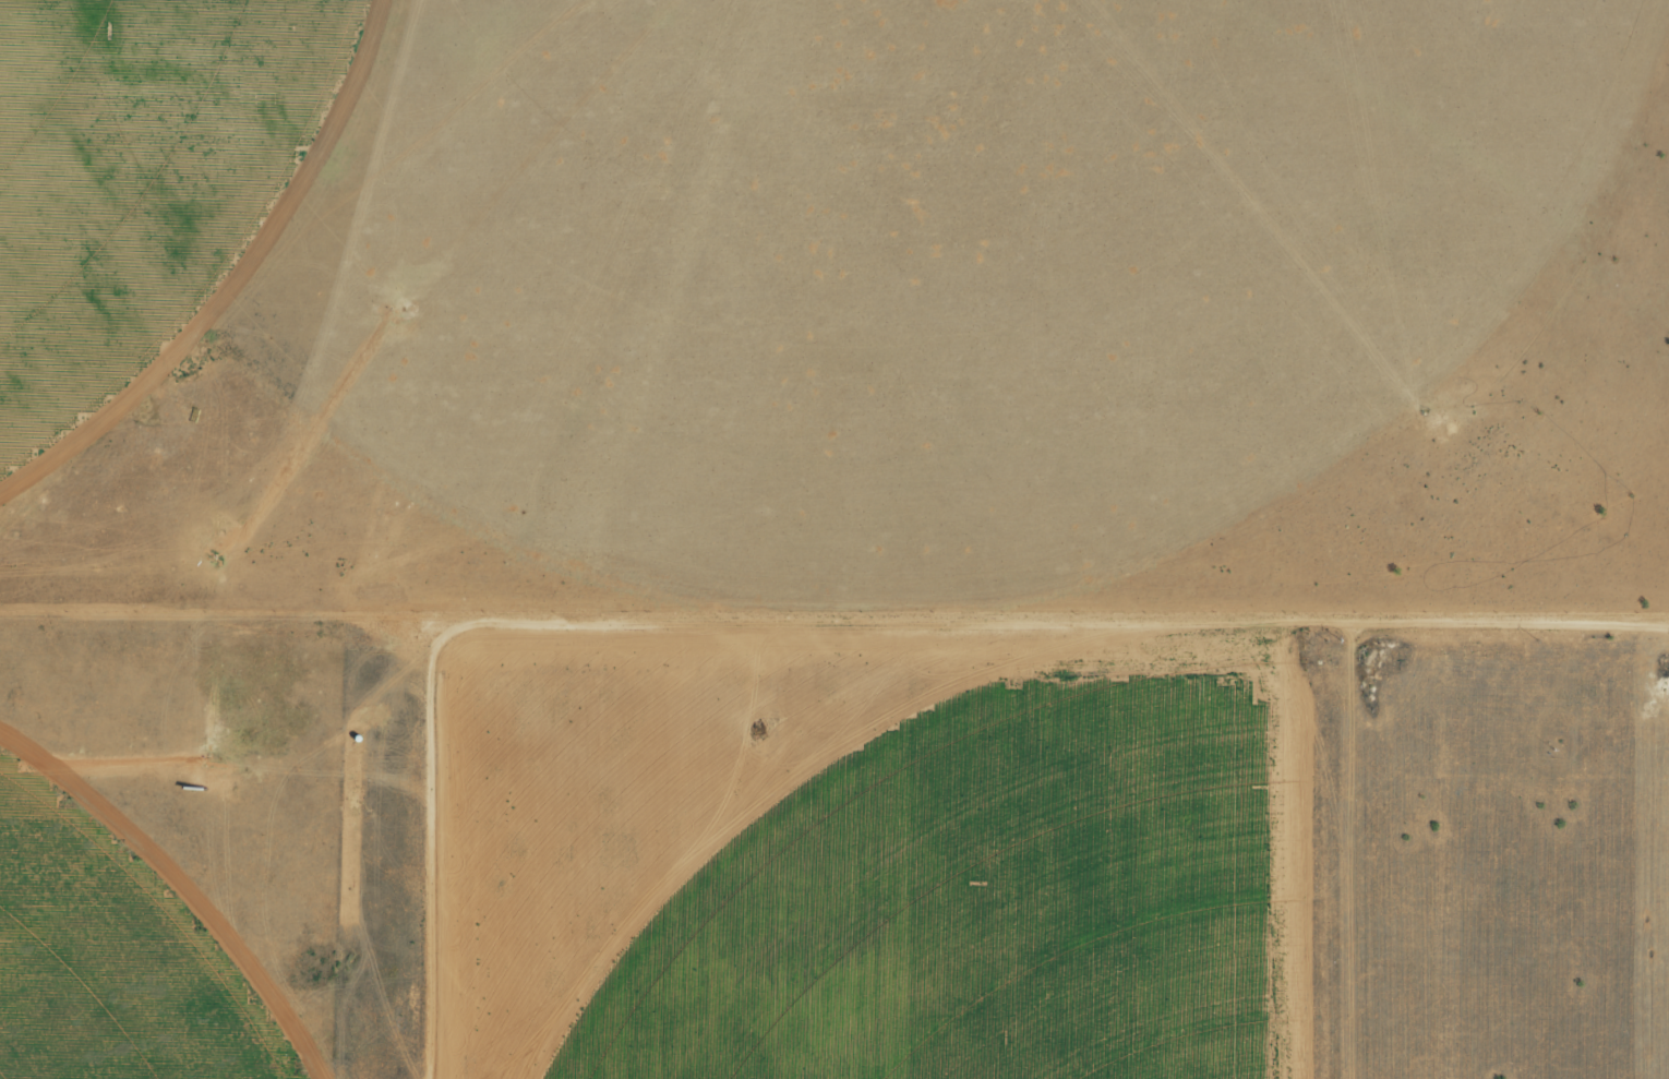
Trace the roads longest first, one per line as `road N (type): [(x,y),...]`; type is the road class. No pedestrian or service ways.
road 1 (track): [(430,1078),(435,659),(454,628),(485,621),(1287,620)]
road 2 (residential): [(1287,620),(1668,628)]

